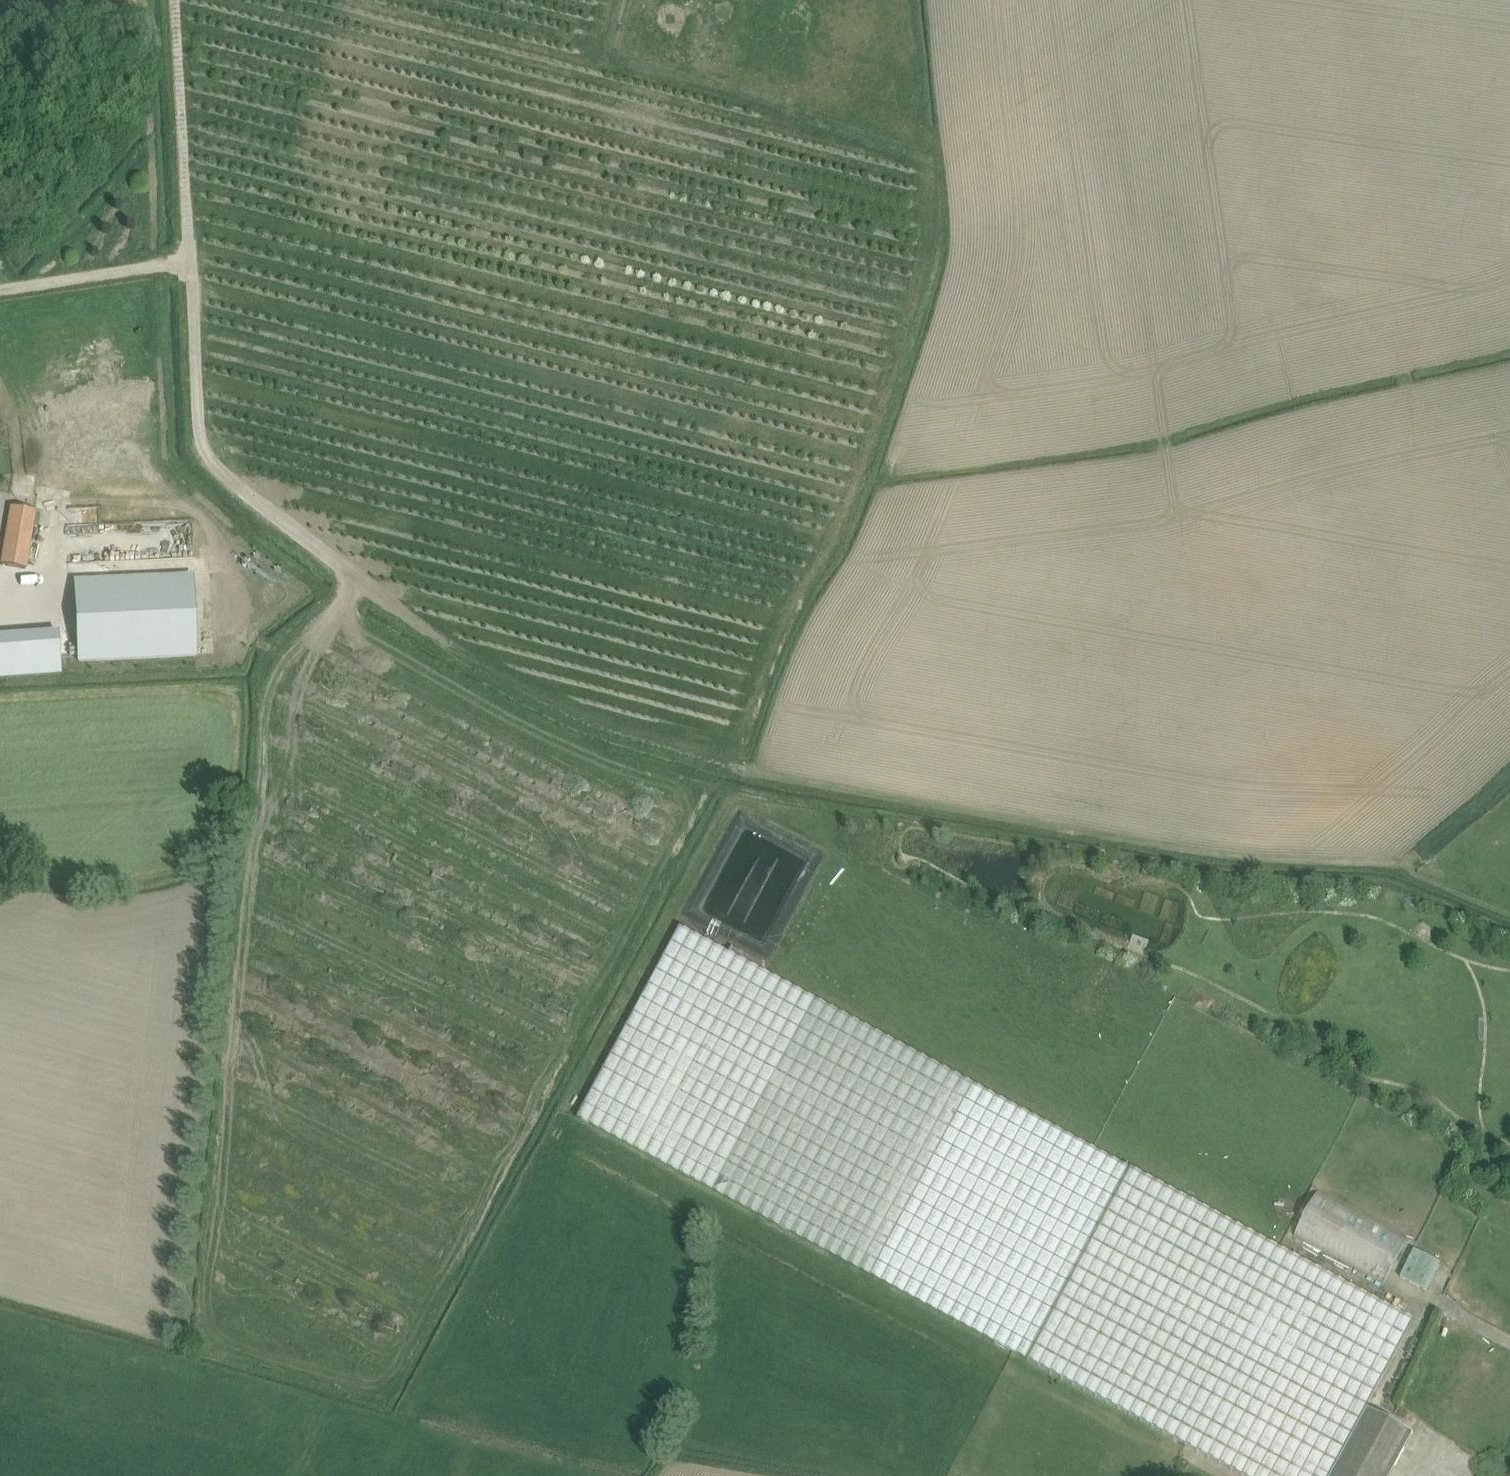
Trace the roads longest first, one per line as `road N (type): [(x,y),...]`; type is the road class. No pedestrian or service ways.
road 1 (track): [(184,264),(171,0)]

